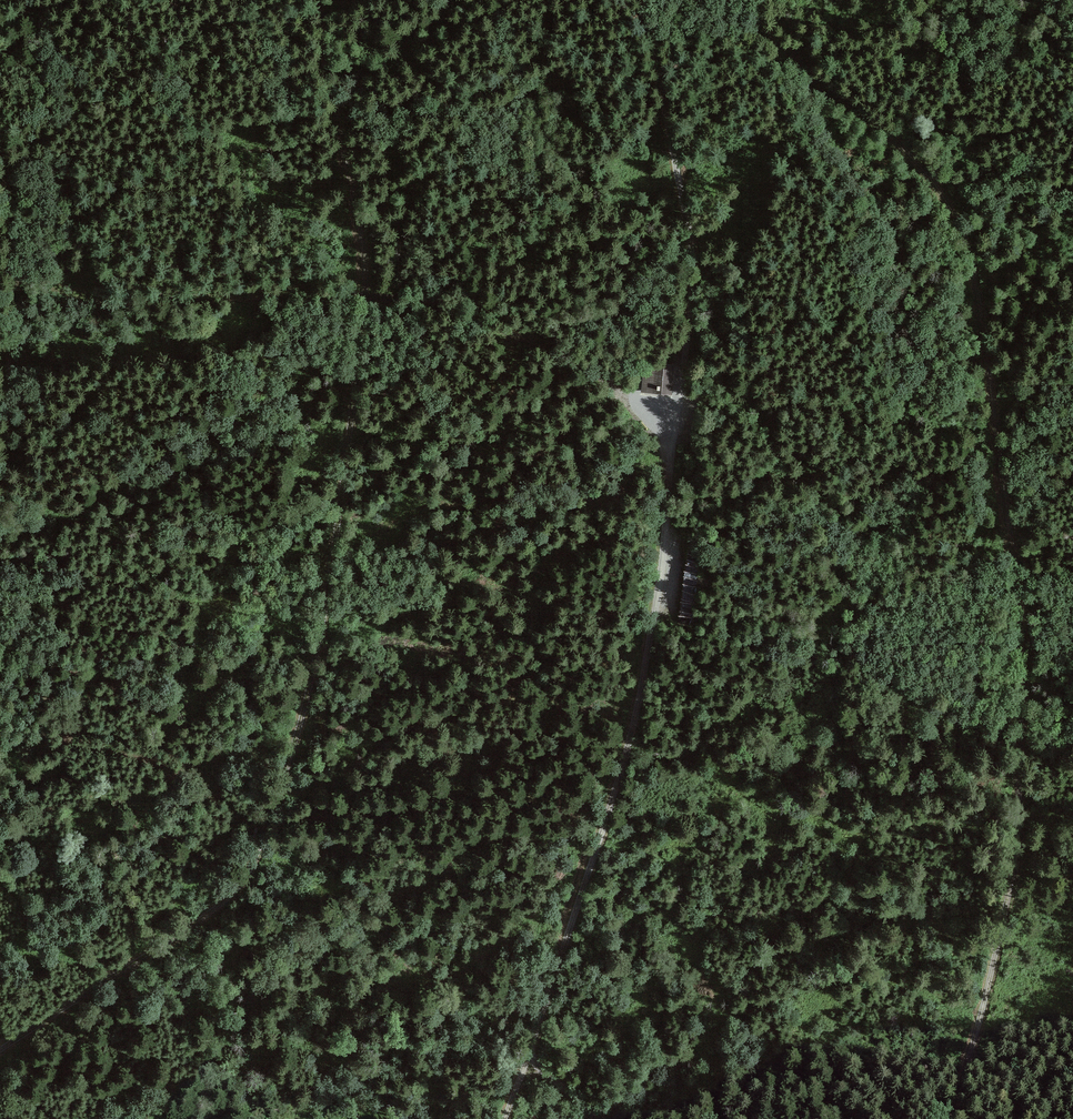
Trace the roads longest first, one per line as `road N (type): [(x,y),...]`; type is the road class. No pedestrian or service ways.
road 1 (track): [(740,0),(948,195),(973,246),(1025,702),(1008,912),(952,1118)]
road 2 (track): [(0,1049),(211,910),(259,851),(312,674),(365,294),(318,0)]
road 3 (track): [(506,1118),(614,819),(664,572),(691,249),(644,0)]
road 4 (track): [(0,139),(9,258),(0,510)]
road 5 (track): [(675,427),(547,348),(431,304),(365,294)]

